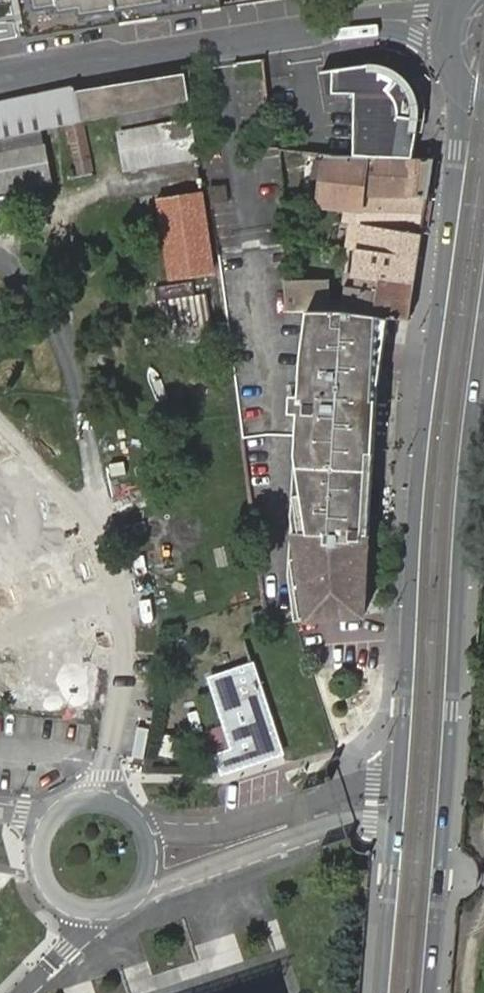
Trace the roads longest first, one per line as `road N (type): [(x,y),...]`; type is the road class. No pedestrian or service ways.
road 1 (secondary): [(458,75),(457,149),(420,452),(400,767)]
road 2 (secondary): [(430,992),(483,329)]
road 3 (residential): [(0,72),(378,20),(450,29)]
road 4 (unclassified): [(133,894),(344,822),(379,824),(394,843)]
road 5 (unclassified): [(400,767),(224,833),(180,835),(137,820)]
road 6 (secondary): [(394,843),(382,992)]
road 7 (unclassified): [(52,819),(39,854),(44,879),(65,902),(102,909)]

